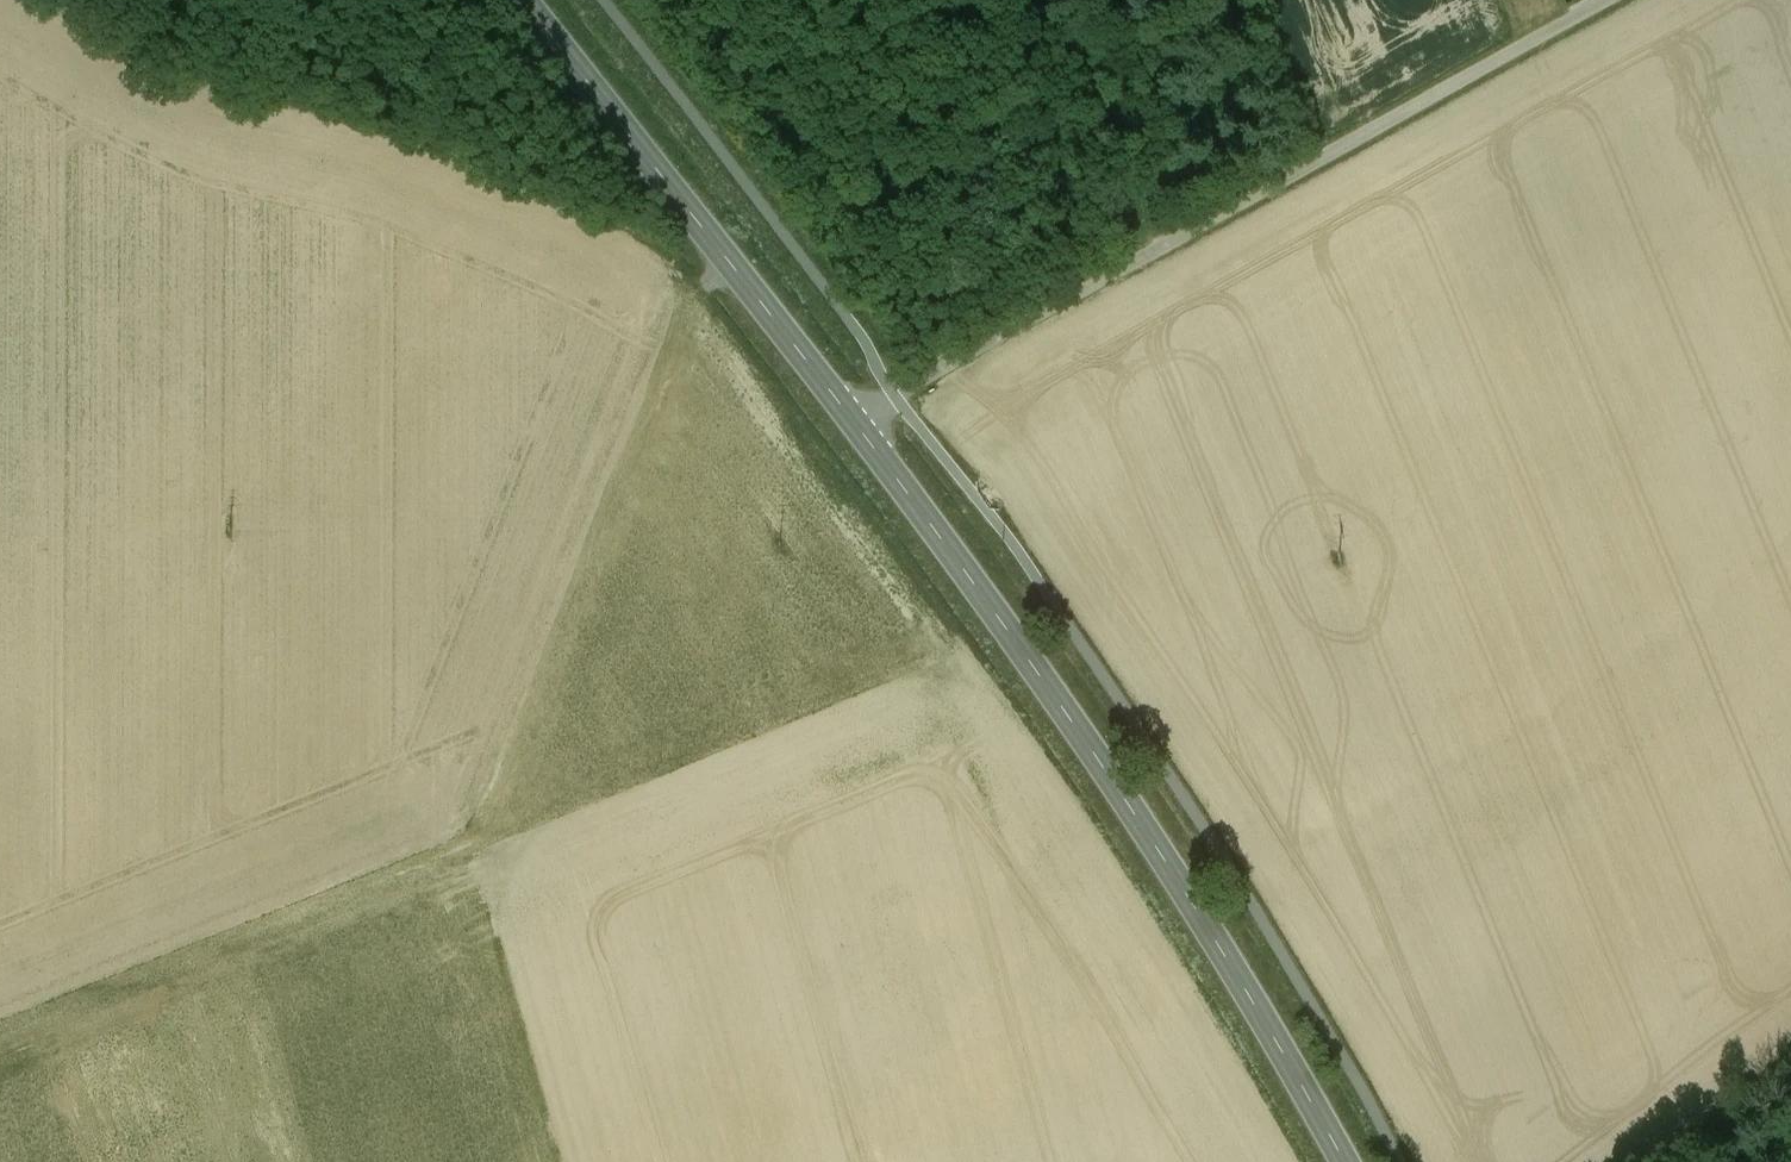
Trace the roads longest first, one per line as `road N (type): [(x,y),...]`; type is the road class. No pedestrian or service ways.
road 1 (secondary): [(1344,1161),(1234,969),(1074,725),(852,419),(522,0)]

